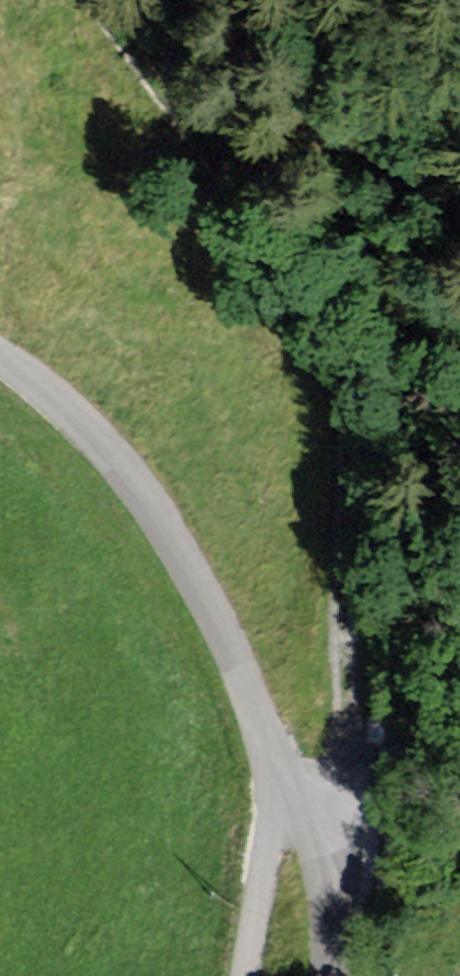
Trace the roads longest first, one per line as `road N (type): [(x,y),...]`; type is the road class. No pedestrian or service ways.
road 1 (track): [(126,0),(204,95),(303,187),(343,300),(359,454),(321,856)]
road 2 (residential): [(0,362),(58,404),(135,482),(170,530),(279,755)]
road 3 (residential): [(279,755),(321,856),(334,975)]
road 4 (unclassified): [(279,755),(261,776),(262,862),(242,975)]

